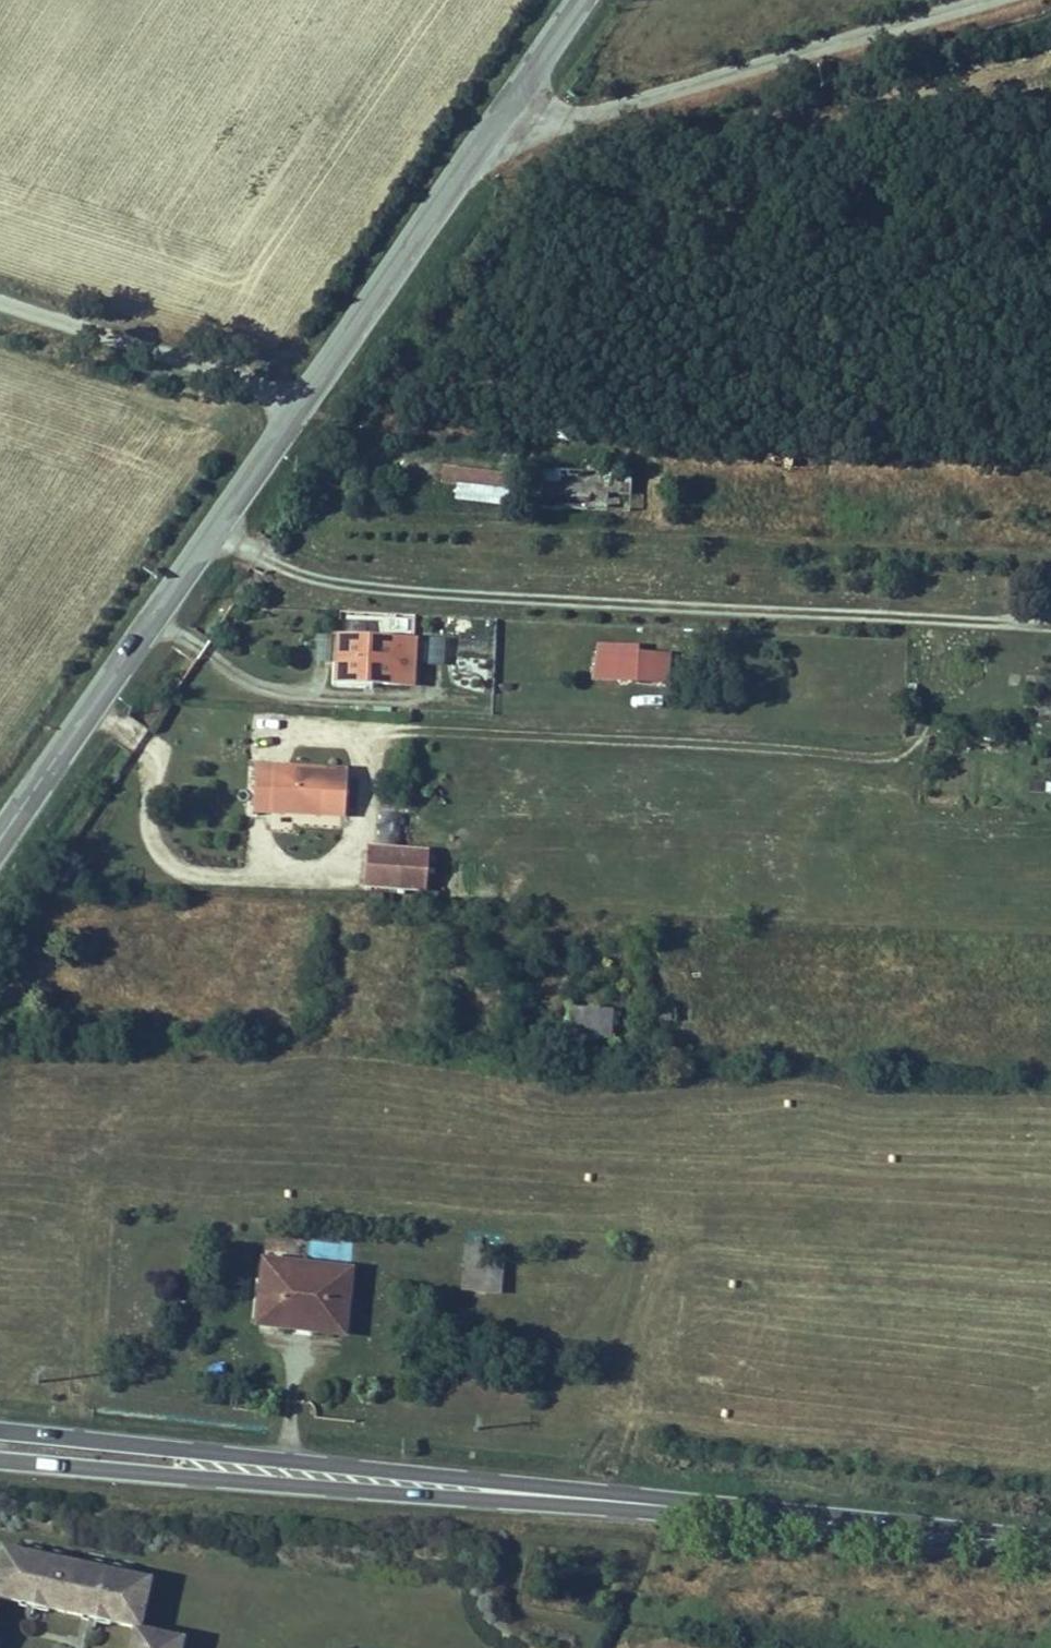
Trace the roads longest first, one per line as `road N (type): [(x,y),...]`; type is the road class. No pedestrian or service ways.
road 1 (secondary): [(510,98),(0,838)]
road 2 (secondary): [(1050,1545),(420,1484)]
road 3 (unclassified): [(510,98),(544,114),(584,118),(995,0)]
road 4 (secondary): [(420,1484),(276,1456),(0,1422)]
road 5 (secondary): [(0,1453),(420,1484)]

